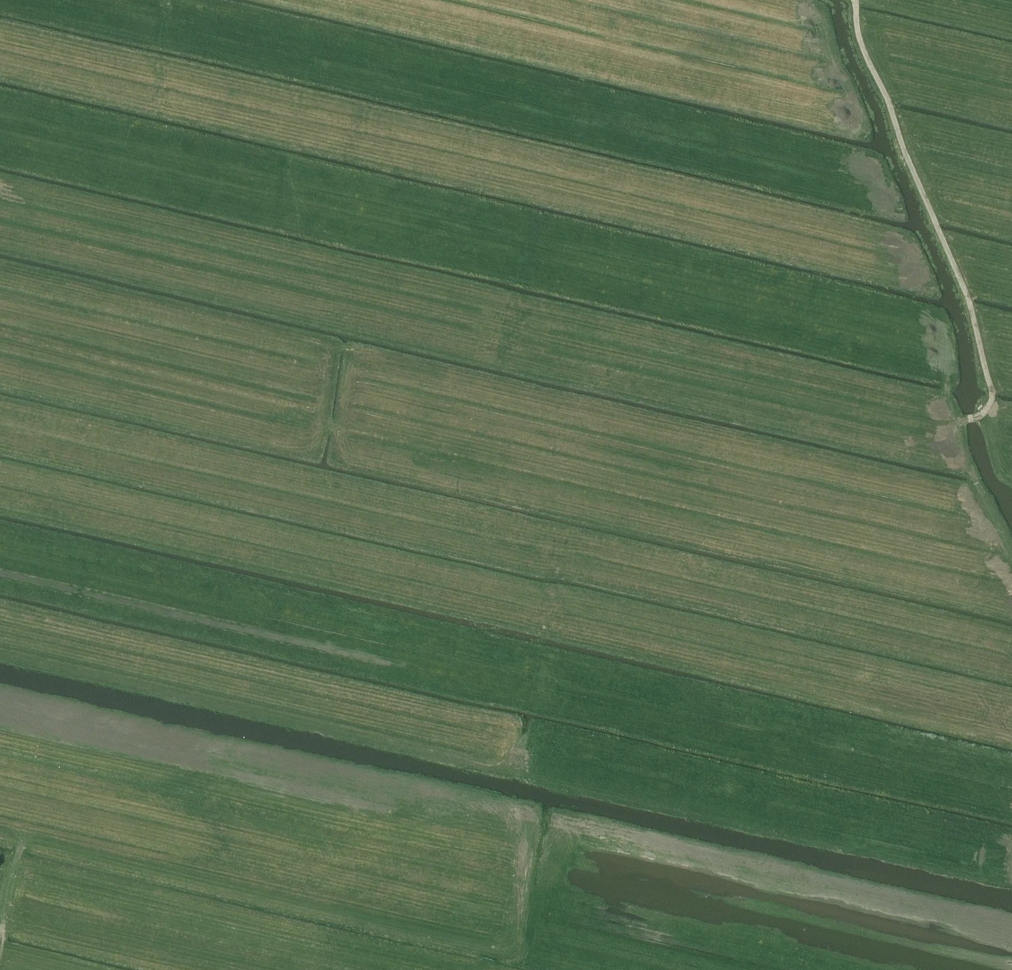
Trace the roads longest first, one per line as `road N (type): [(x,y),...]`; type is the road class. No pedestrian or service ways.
road 1 (track): [(1011,558),(955,422),(980,416),(993,394),(969,301),(862,46),(856,0)]

